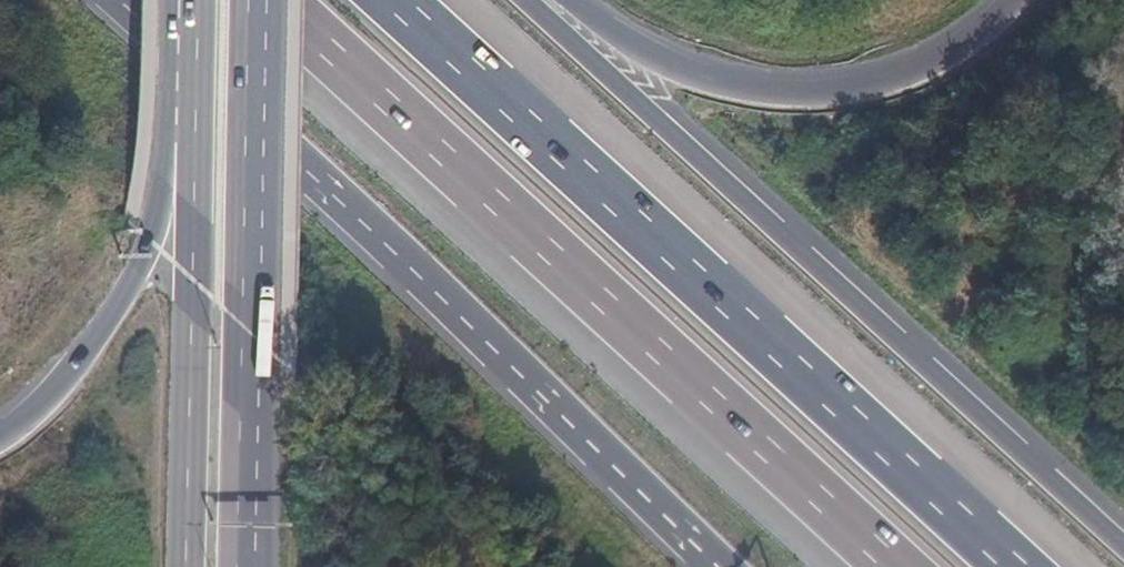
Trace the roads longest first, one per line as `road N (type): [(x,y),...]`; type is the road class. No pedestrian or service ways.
road 1 (motorway): [(1029,566),(396,0)]
road 2 (motorway): [(270,0),(888,566)]
road 3 (motorway): [(1123,554),(607,81),(533,0)]
road 4 (motorway): [(118,0),(300,164),(689,548)]
road 5 (primary): [(237,519),(256,0)]
road 6 (motorway): [(1015,0),(927,67),(835,95),(689,75),(572,0)]
road 7 (primary): [(194,165),(185,566)]
road 8 (motorway): [(194,165),(123,303),(56,395),(0,440)]
road 9 (primary): [(196,0),(194,165)]

